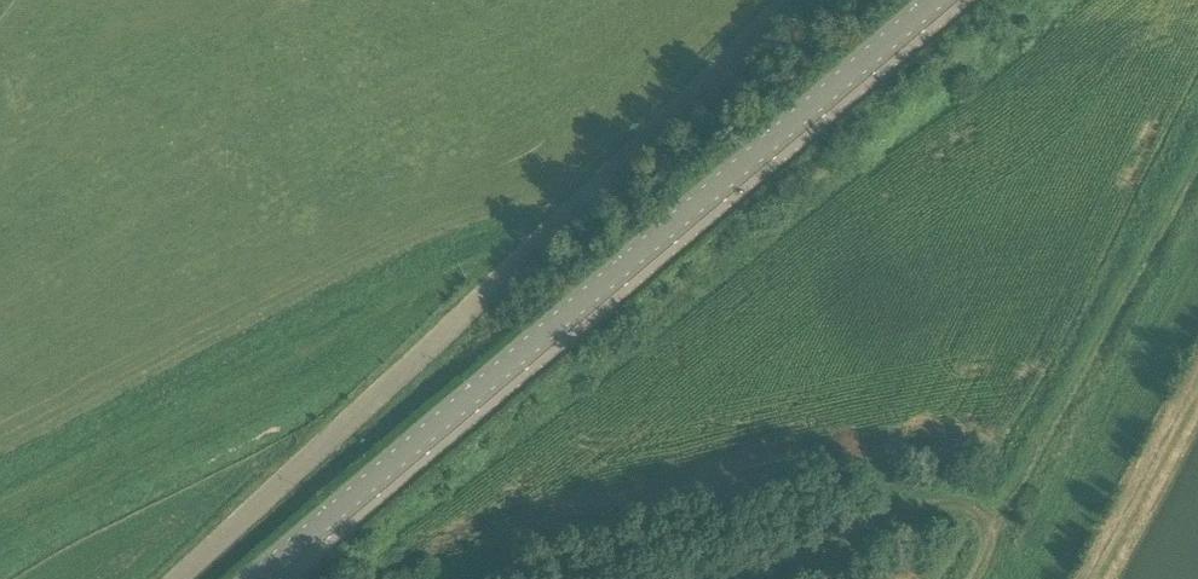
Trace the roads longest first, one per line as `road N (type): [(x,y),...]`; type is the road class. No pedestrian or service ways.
road 1 (tertiary): [(256,578),(929,0)]
road 2 (unclassified): [(175,578),(785,0)]
road 3 (track): [(975,578),(999,535),(961,506),(775,578)]

